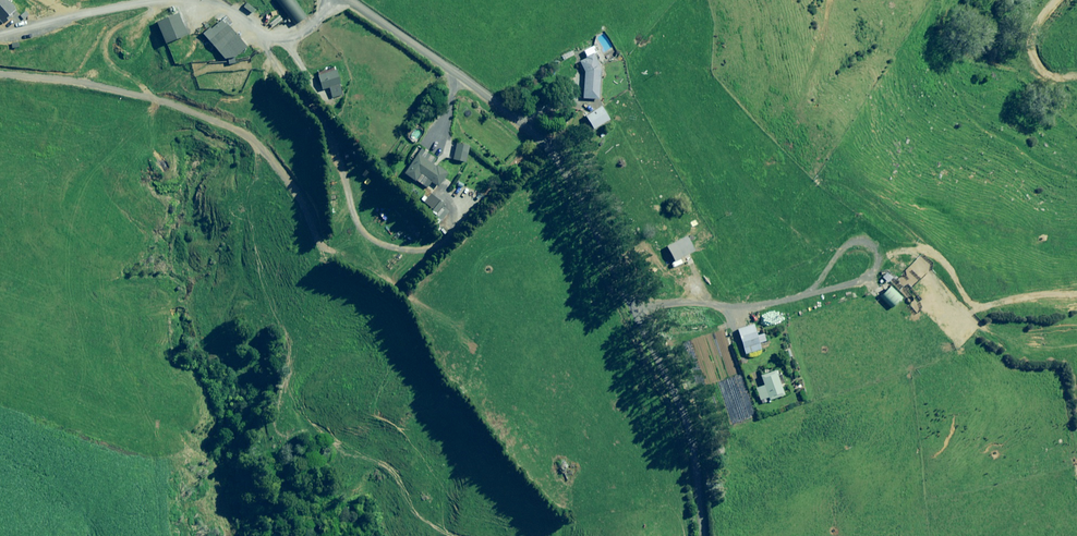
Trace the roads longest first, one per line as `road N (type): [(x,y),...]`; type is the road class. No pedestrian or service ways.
road 1 (unclassified): [(701,535),(694,432),(566,171),(516,112),(344,0)]
road 2 (track): [(1076,292),(1000,301),(939,298),(908,260),(860,242),(811,292),(633,310)]
road 3 (track): [(203,0),(257,36),(302,34),(332,0)]

